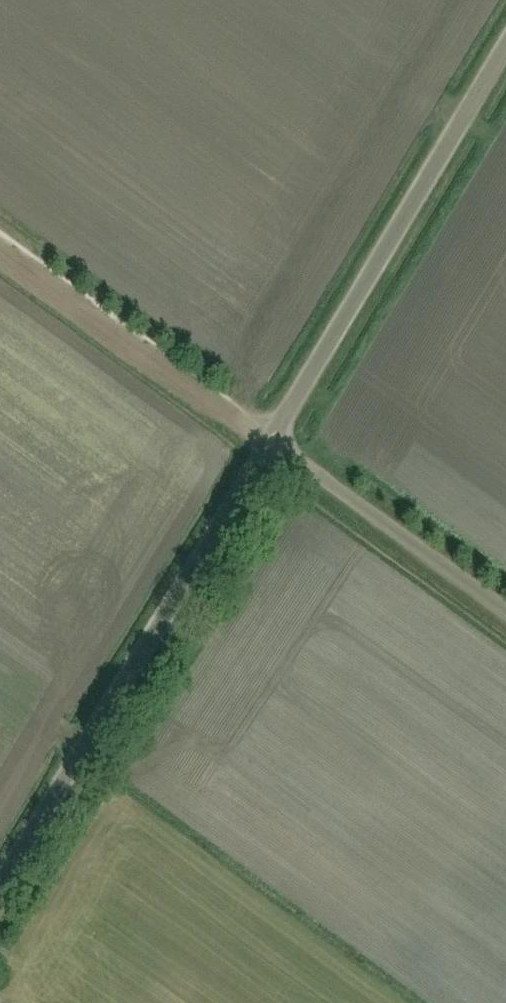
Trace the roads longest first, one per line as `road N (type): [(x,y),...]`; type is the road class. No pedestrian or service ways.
road 1 (unclassified): [(0,873),(267,445)]
road 2 (unclassified): [(267,445),(505,47)]
road 3 (track): [(267,445),(0,253)]
road 4 (unclassified): [(505,618),(267,445)]

